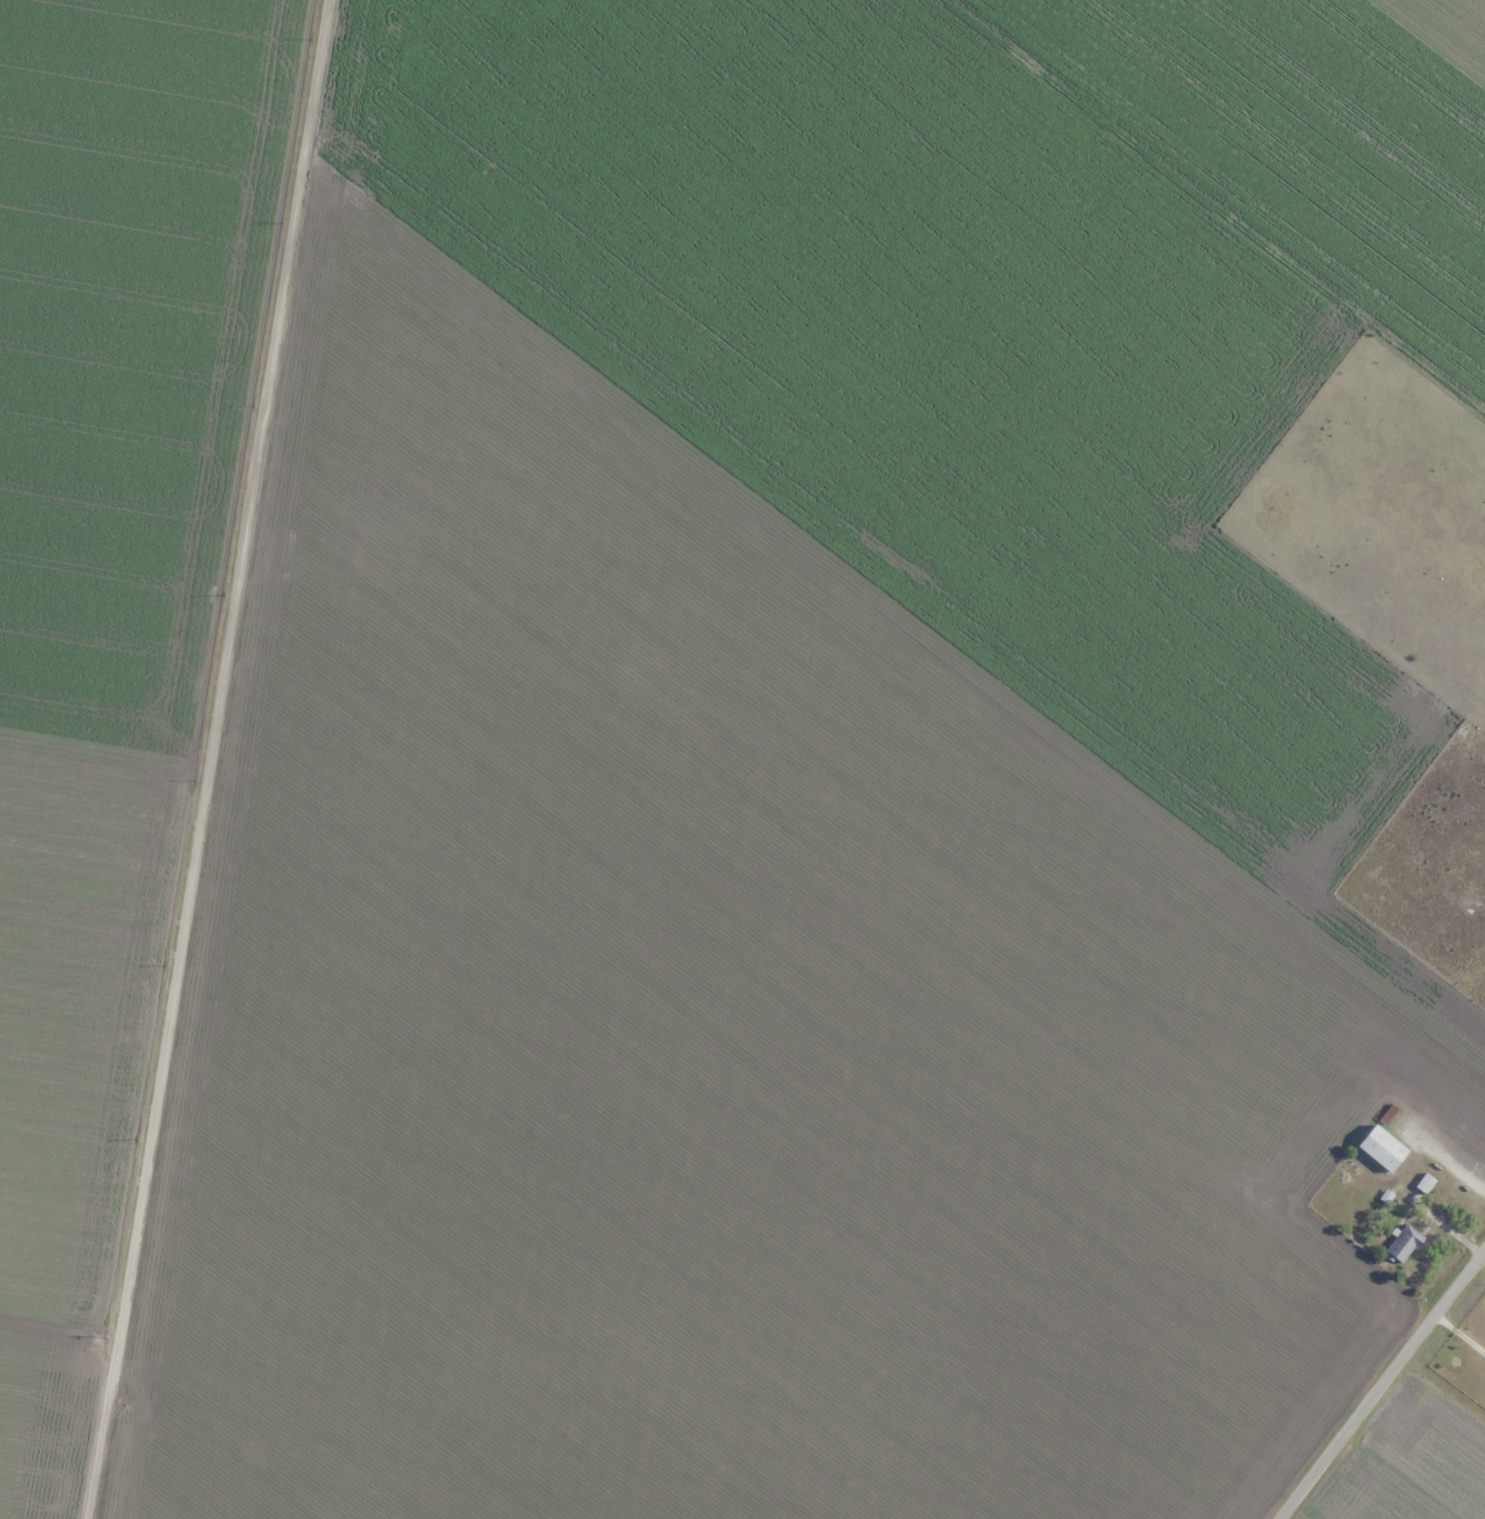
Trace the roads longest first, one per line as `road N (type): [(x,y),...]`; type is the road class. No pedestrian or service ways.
road 1 (residential): [(80,1518),(320,0)]
road 2 (residential): [(1297,1518),(1484,1252)]

